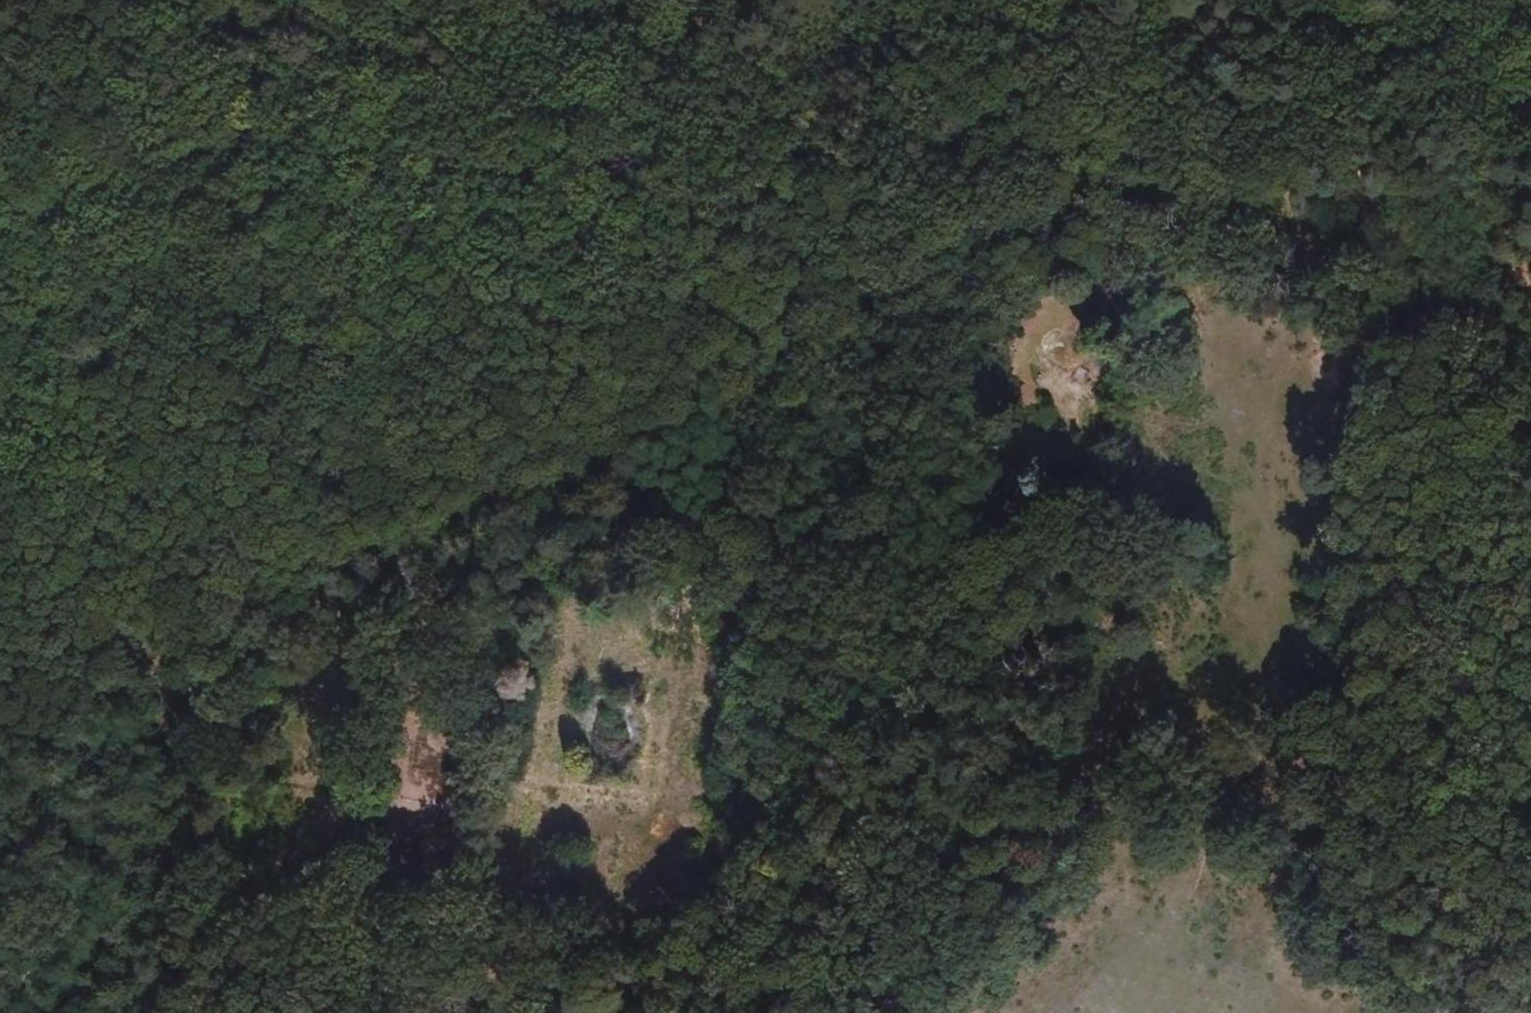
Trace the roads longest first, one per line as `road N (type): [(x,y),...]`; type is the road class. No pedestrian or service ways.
road 1 (track): [(0,725),(214,644),(393,513),(753,364),(1050,194),(1414,39),(1486,0)]
road 2 (track): [(1341,0),(1530,103)]

